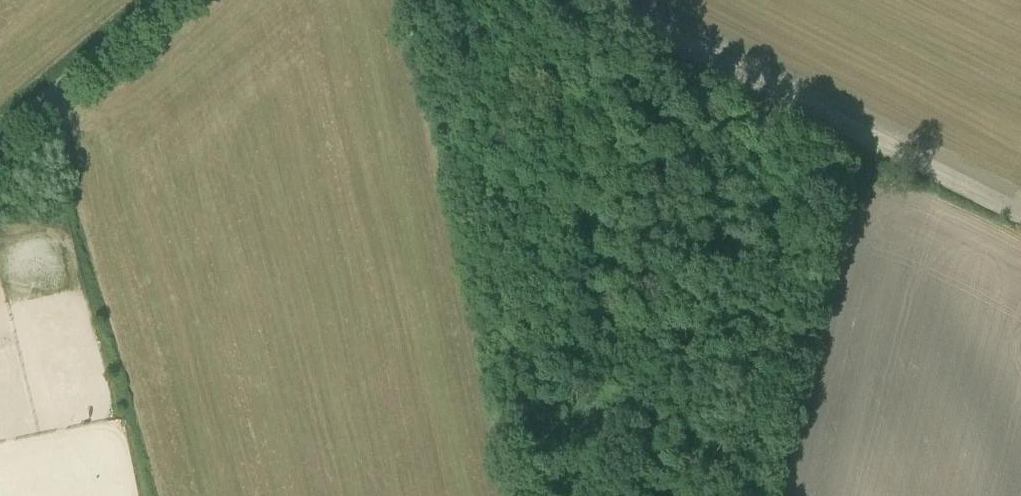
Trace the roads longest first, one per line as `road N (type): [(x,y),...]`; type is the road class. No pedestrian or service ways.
road 1 (unclassified): [(0,131),(158,0)]

